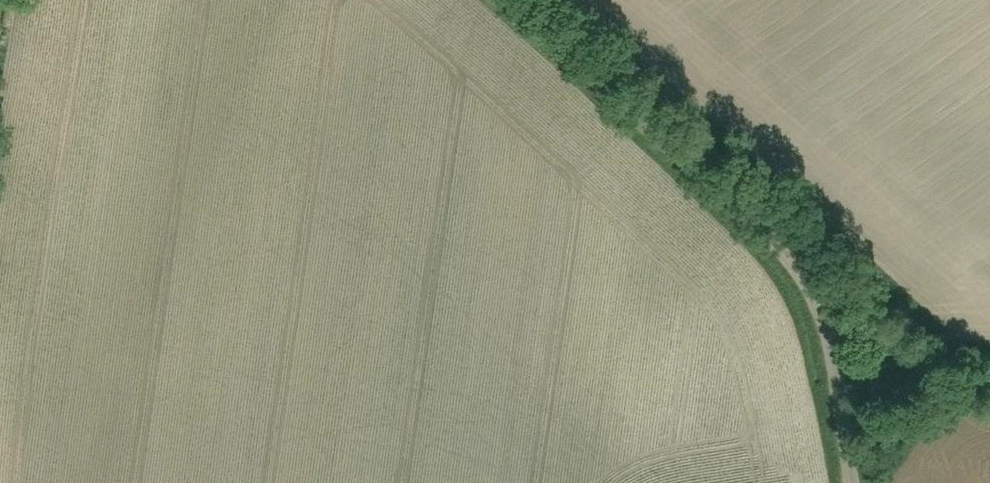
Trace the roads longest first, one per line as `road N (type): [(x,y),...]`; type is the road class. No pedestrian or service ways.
road 1 (unclassified): [(505,0),(779,239),(808,287),(845,482)]

